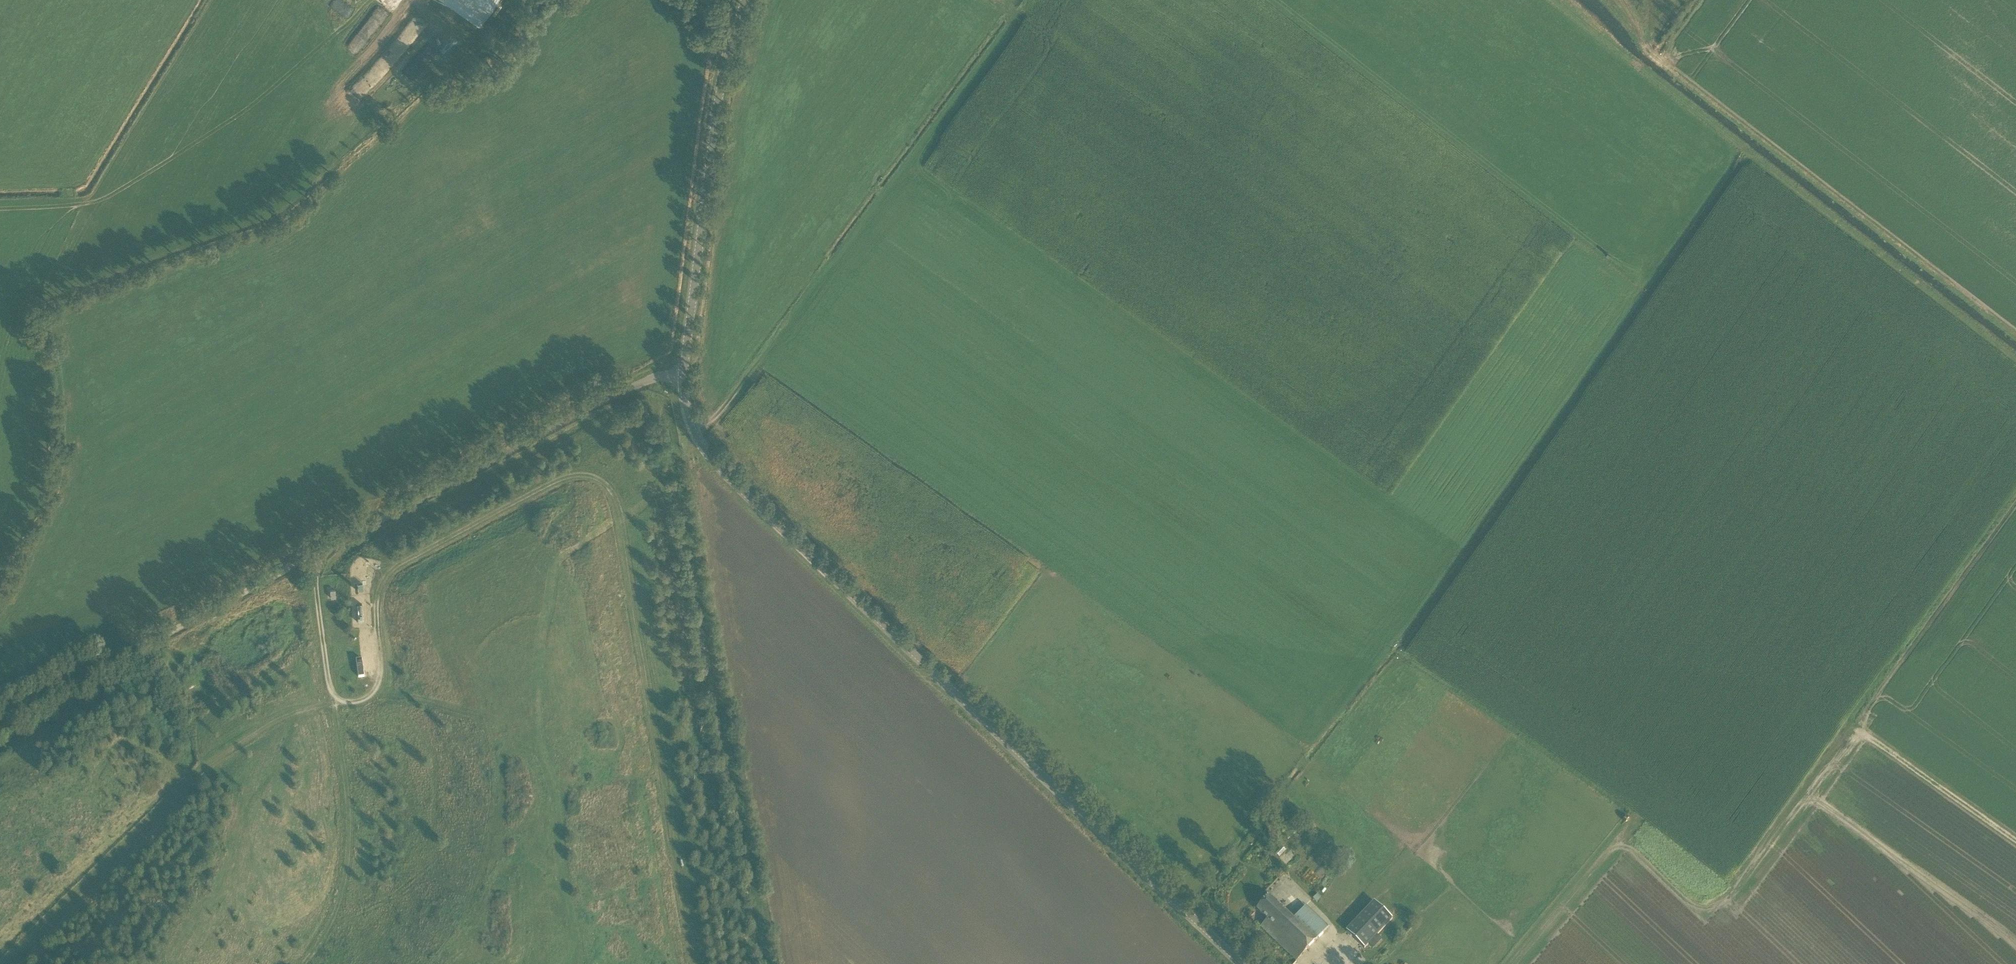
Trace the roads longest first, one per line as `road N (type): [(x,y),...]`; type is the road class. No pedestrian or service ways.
road 1 (track): [(4,963),(205,768),(275,725),(374,694),(376,602),(382,582),(404,560),(546,485),(583,475),(610,491),(623,528),(697,963)]
road 2 (tertiary): [(1240,963),(712,464),(687,411),(684,372)]
road 3 (unclassified): [(0,731),(308,554),(638,381),(684,372)]
road 4 (track): [(320,547),(316,575),(345,859),(336,911),(301,963)]
road 5 (tertiary): [(684,372),(719,93),(746,0)]

